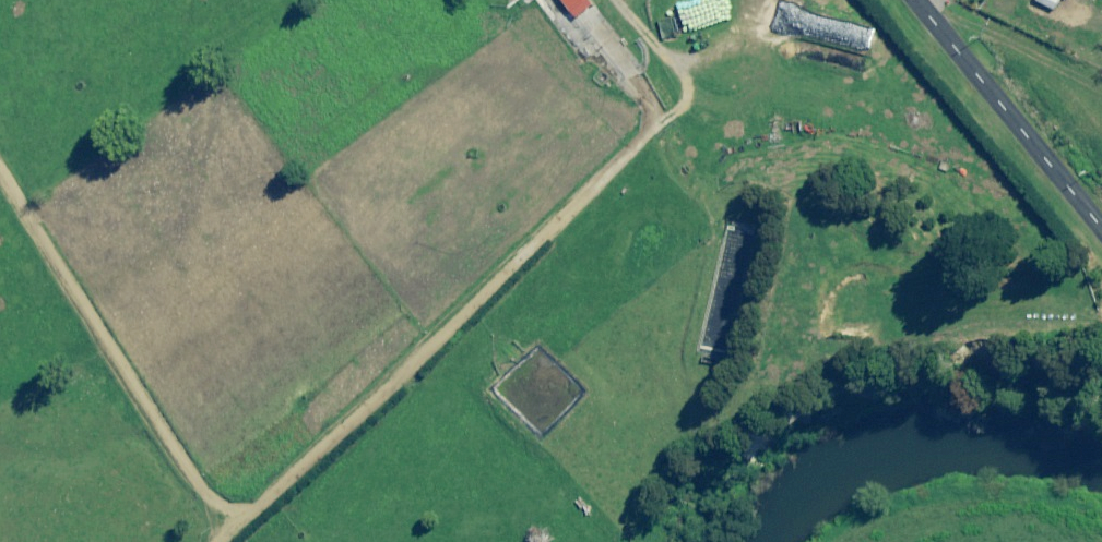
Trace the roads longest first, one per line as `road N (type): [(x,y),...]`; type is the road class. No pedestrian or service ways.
road 1 (track): [(619,0),(666,58),(681,89),(673,109),(223,528)]
road 2 (track): [(223,528),(0,175)]
road 3 (unclassified): [(915,0),(1101,229)]

